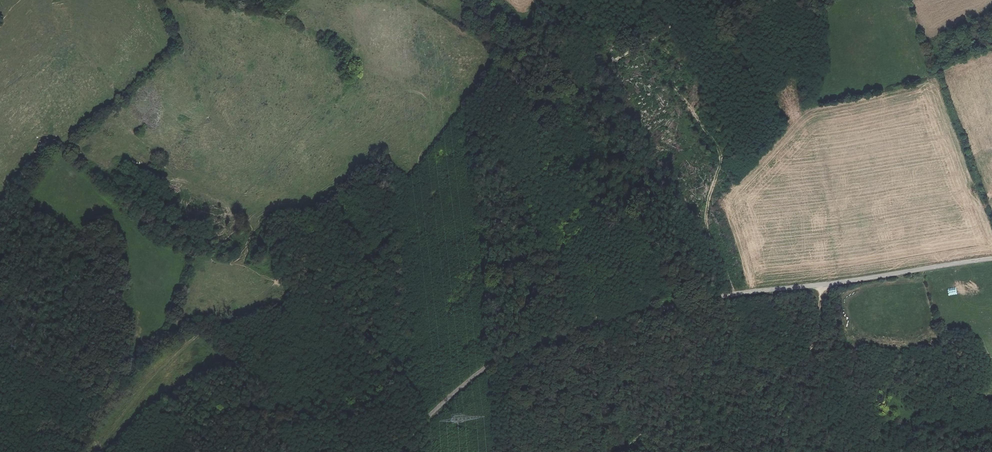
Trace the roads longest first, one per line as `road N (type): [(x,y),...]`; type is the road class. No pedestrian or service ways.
road 1 (unclassified): [(991,259),(713,299),(532,345),(481,370),(395,451)]
road 2 (track): [(478,150),(351,270),(275,310),(207,328),(142,389),(95,451)]
road 3 (track): [(720,0),(716,11),(684,18),(590,78),(530,96),(478,150)]
road 4 (track): [(625,451),(664,423),(747,401),(778,380),(814,344),(822,284)]
road 5 (track): [(478,150),(509,234),(509,288),(522,292),(572,274),(600,326)]

